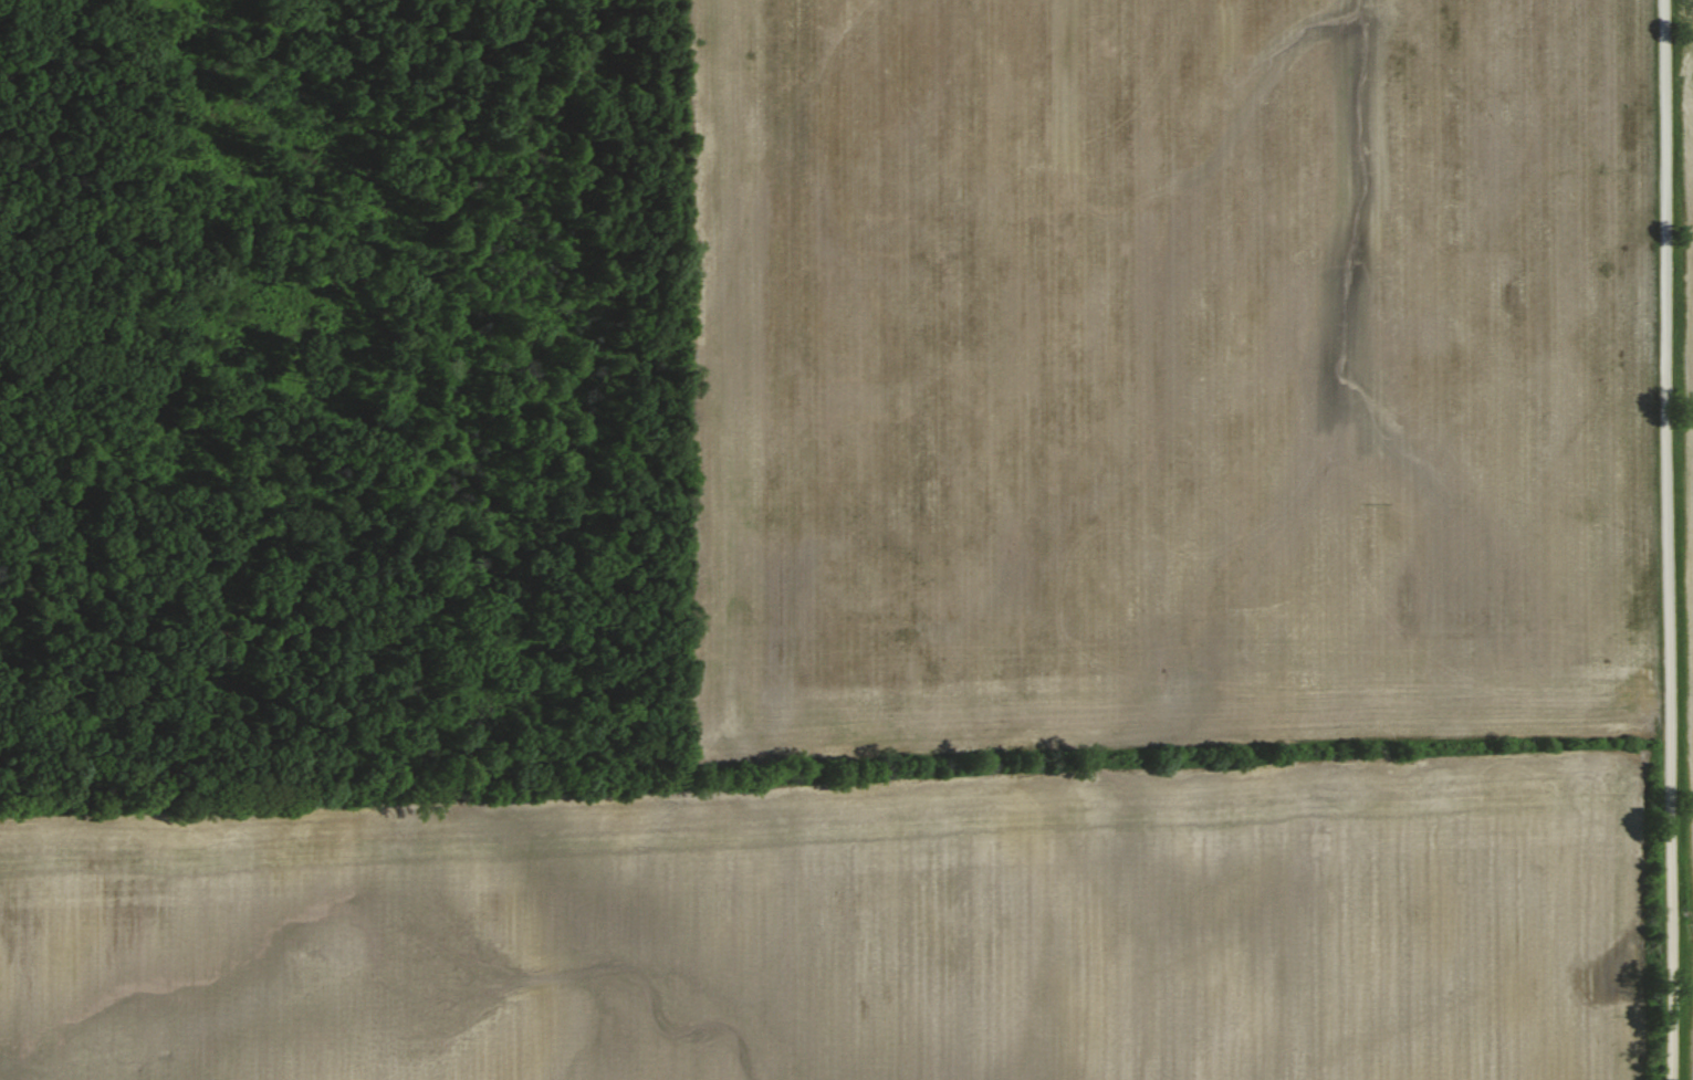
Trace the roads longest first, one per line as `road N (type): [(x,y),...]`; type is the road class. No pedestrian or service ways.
road 1 (residential): [(1664,1079),(1663,0)]

